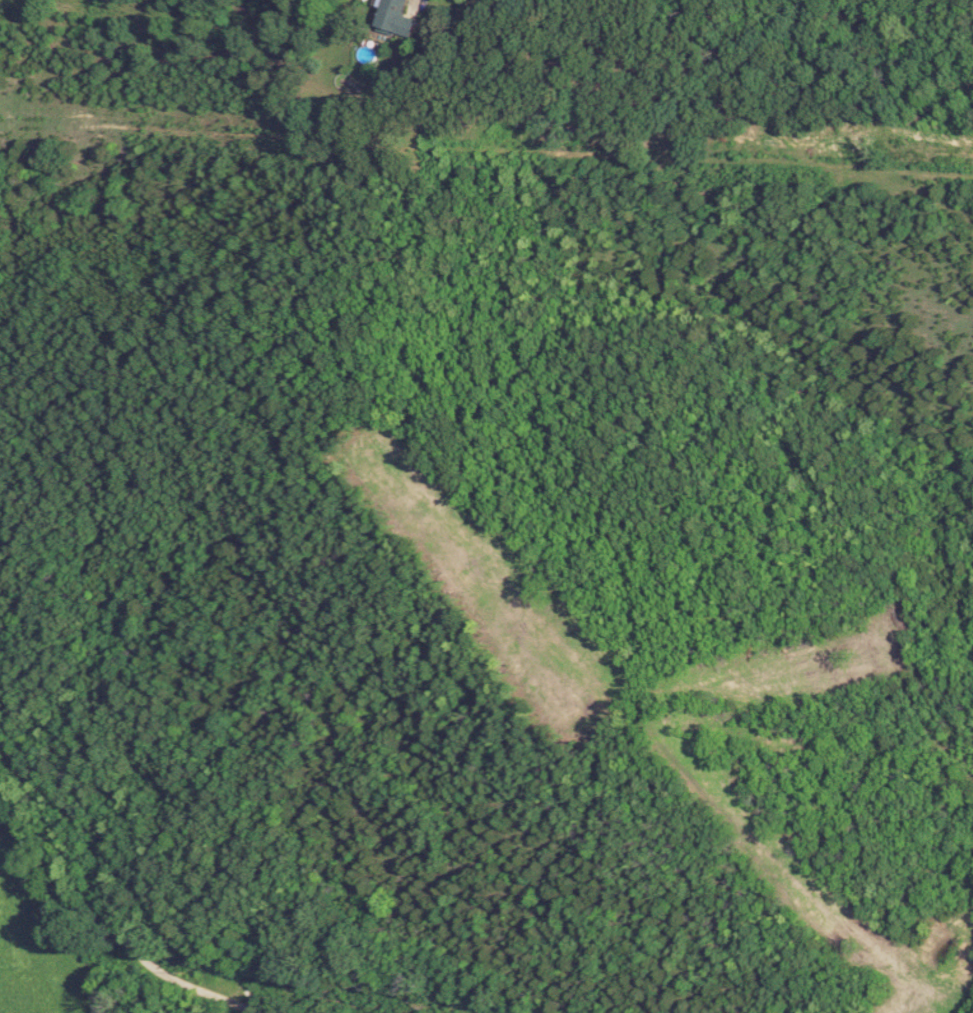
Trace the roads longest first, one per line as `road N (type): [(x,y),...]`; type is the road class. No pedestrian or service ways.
road 1 (residential): [(259,1012),(173,974),(122,934),(22,769),(0,750)]

